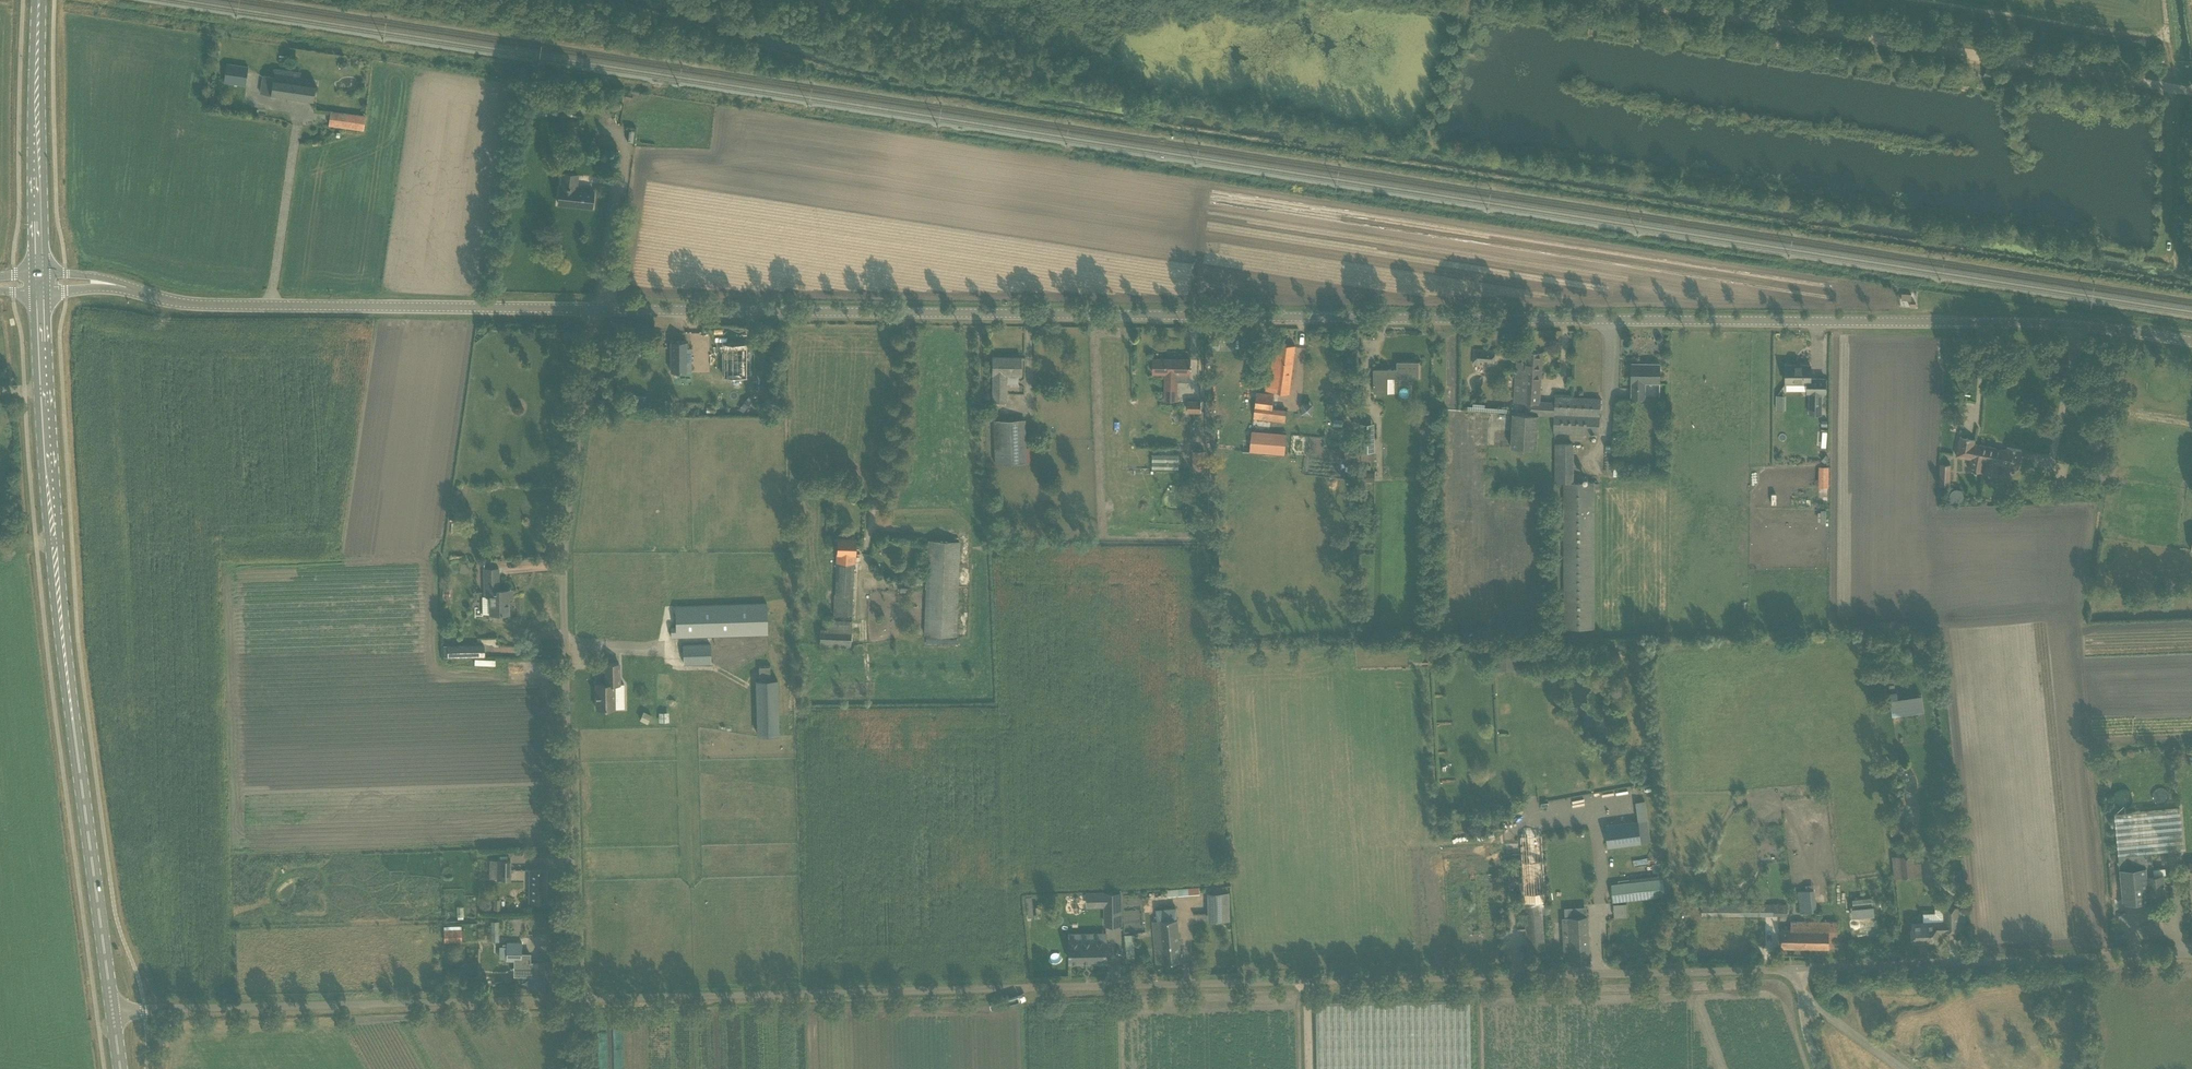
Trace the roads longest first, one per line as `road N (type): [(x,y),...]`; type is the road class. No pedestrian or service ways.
road 1 (tertiary): [(2191,342),(2032,323),(597,309)]
road 2 (unclassified): [(575,999),(1805,965)]
road 3 (primary): [(113,1014),(60,612),(39,293)]
road 4 (unclassified): [(575,999),(563,547),(597,309)]
road 5 (track): [(1614,0),(2191,91)]
road 6 (tertiary): [(597,309),(206,304),(128,288)]
road 7 (unclassified): [(113,1014),(575,999)]
road 8 (unclassified): [(1805,965),(2191,951)]
road 9 (track): [(2163,0),(2165,35),(2154,35),(1925,0)]
road 10 (primary): [(39,272),(40,0)]

